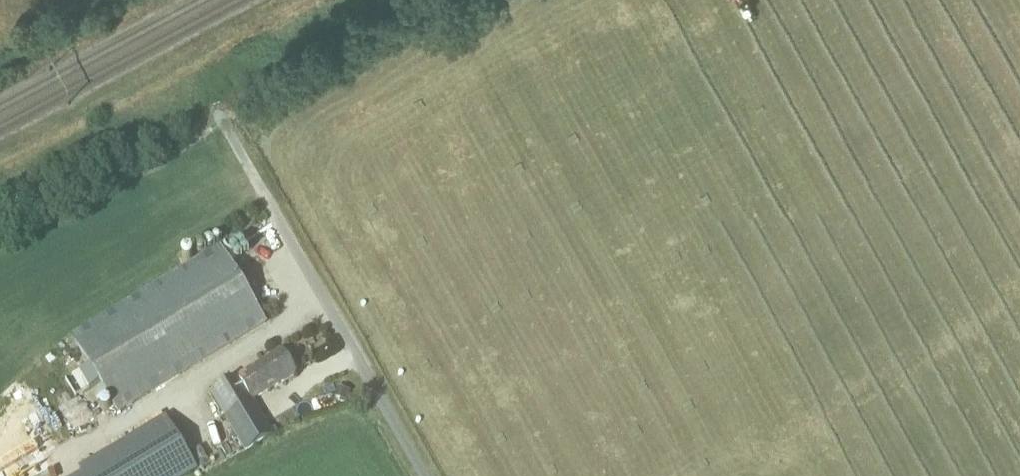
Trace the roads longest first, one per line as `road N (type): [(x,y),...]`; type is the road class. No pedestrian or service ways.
road 1 (unclassified): [(430,475),(221,110)]

